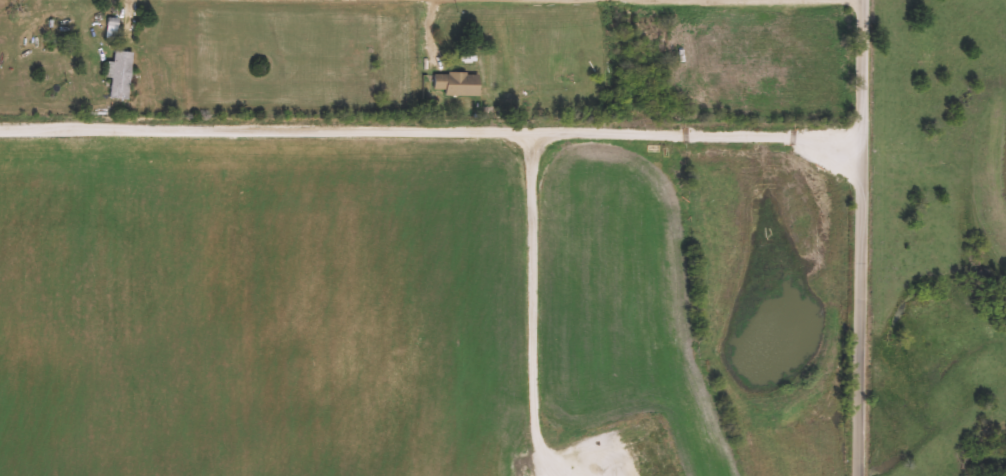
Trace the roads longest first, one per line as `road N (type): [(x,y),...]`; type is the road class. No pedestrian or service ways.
road 1 (residential): [(869,0),(862,475)]

